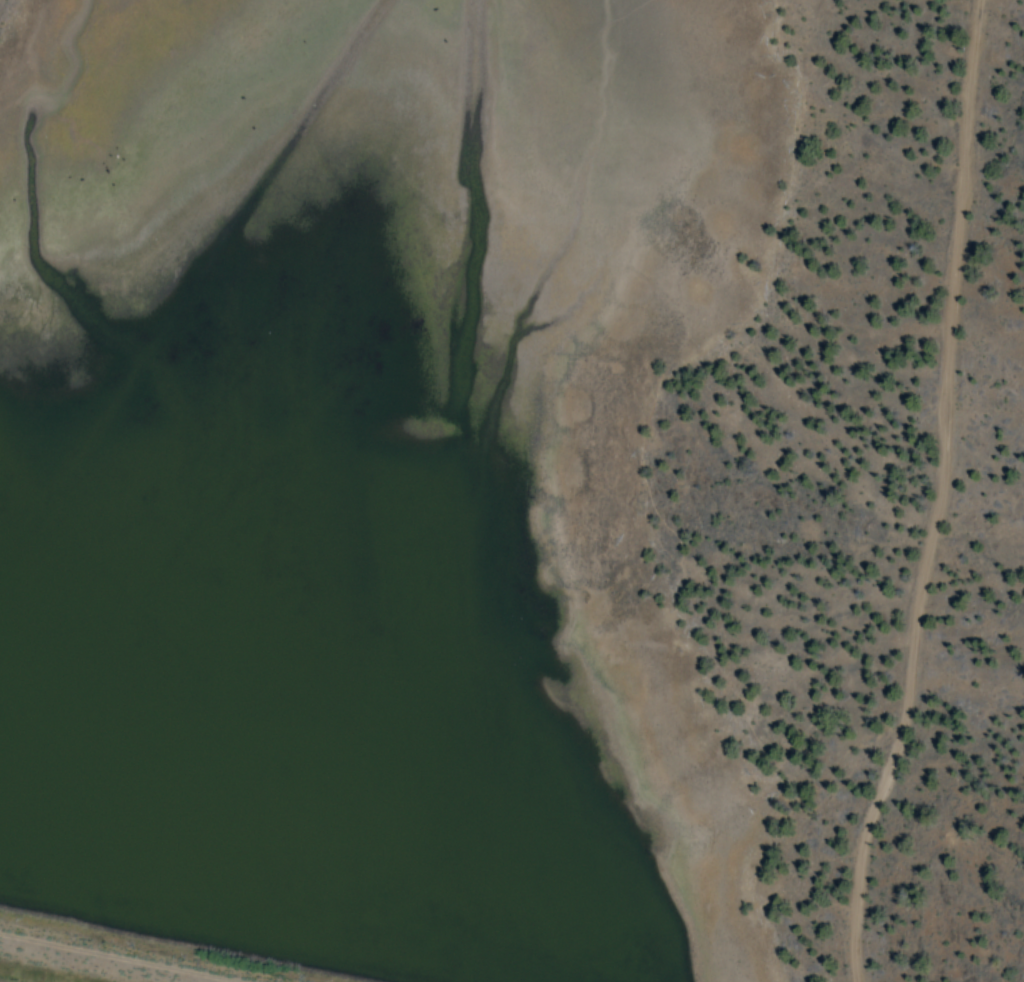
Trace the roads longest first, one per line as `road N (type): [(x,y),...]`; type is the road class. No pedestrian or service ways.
road 1 (track): [(860,981),(859,894),(899,750),(942,496),(987,0)]
road 2 (track): [(0,934),(234,981)]

